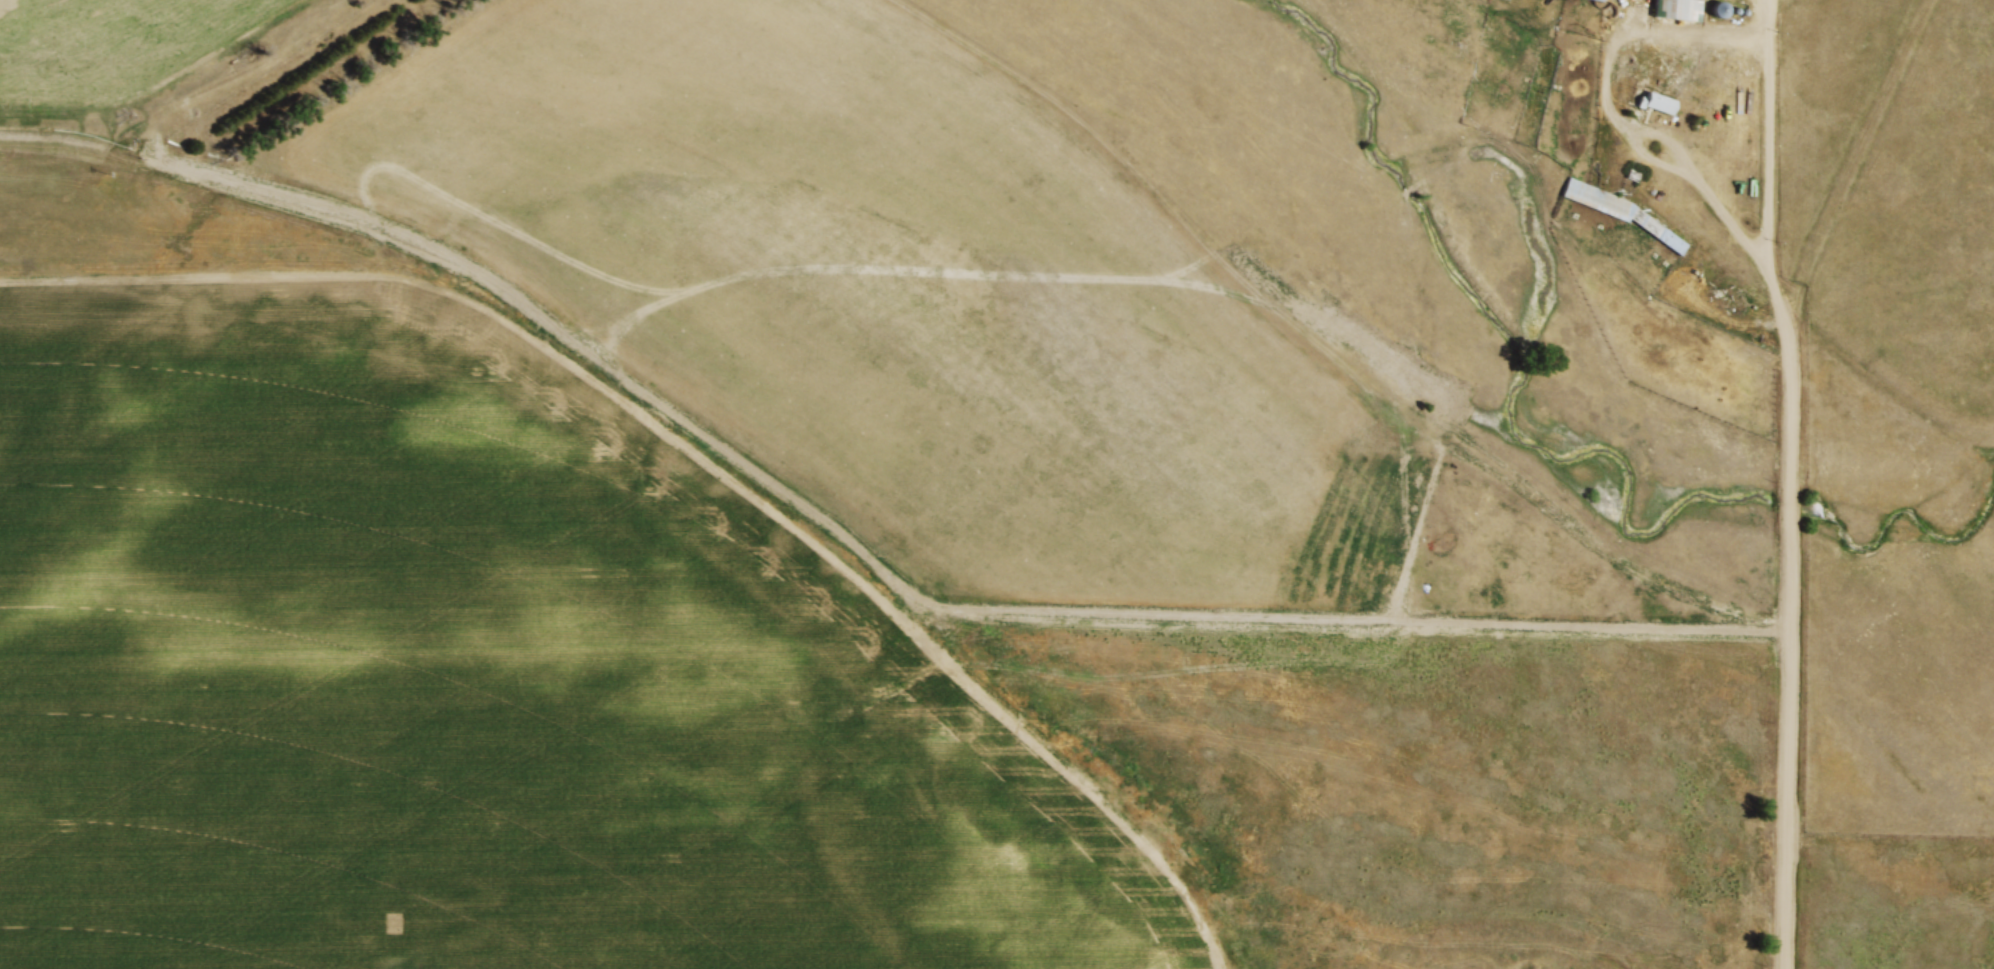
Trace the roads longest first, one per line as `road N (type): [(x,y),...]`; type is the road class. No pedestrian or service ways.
road 1 (residential): [(1788,968),(1794,356),(1785,314)]

